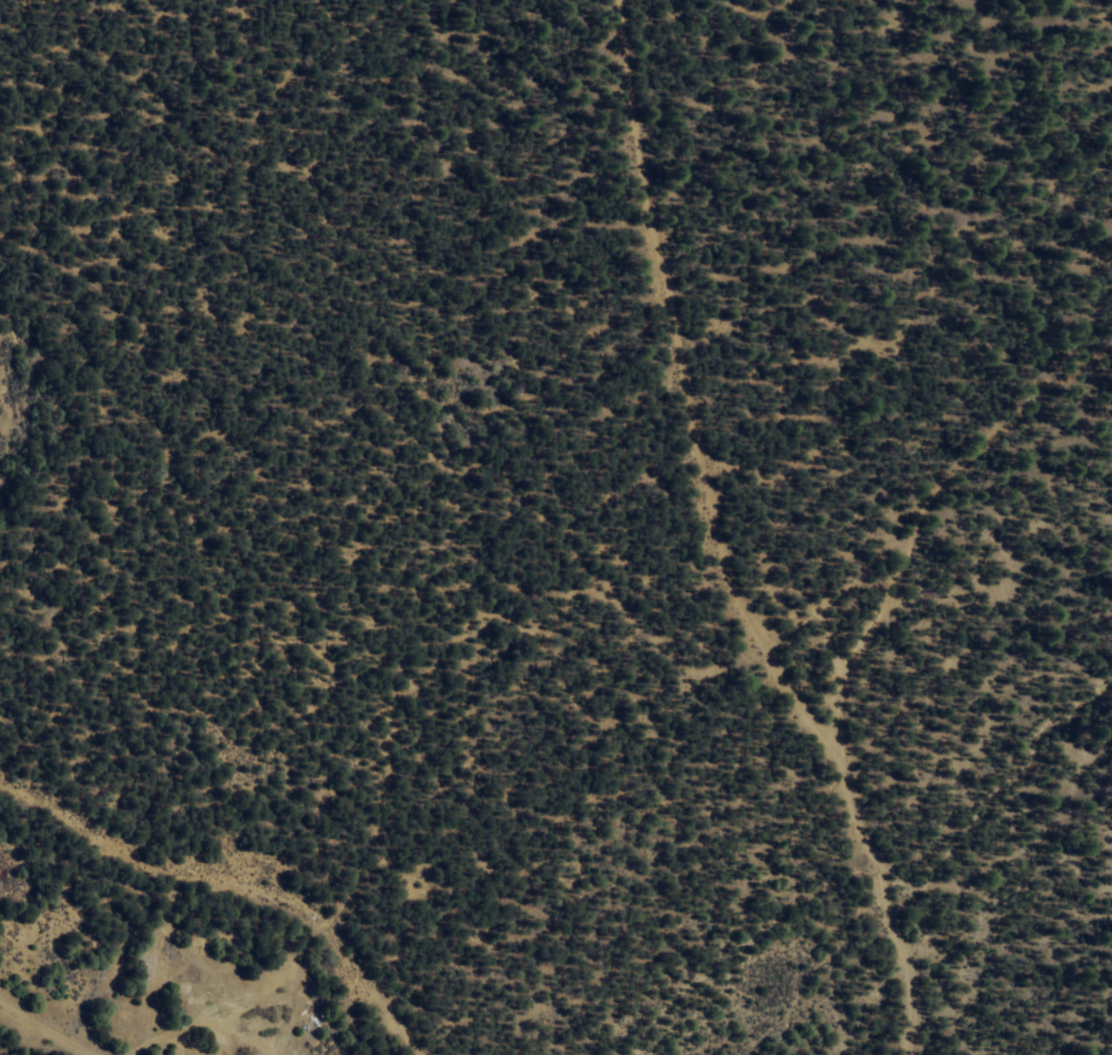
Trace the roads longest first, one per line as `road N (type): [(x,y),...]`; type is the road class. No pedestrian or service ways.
road 1 (residential): [(0,788),(24,793),(156,879),(302,912),(416,1054)]

